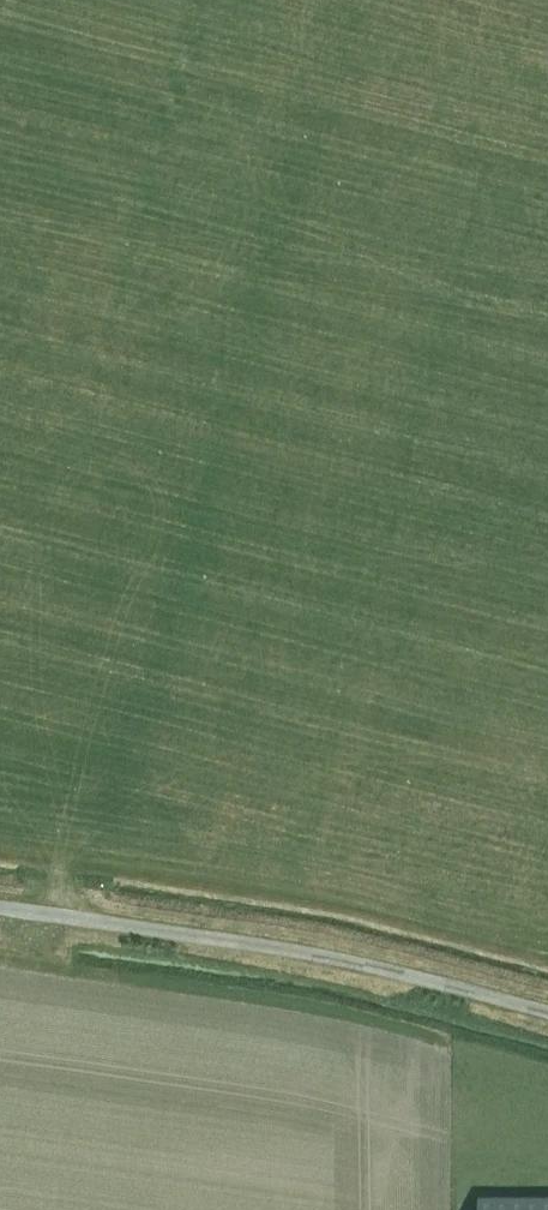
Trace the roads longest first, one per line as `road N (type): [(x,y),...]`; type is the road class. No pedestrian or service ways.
road 1 (unclassified): [(0,913),(341,963),(547,1016)]

